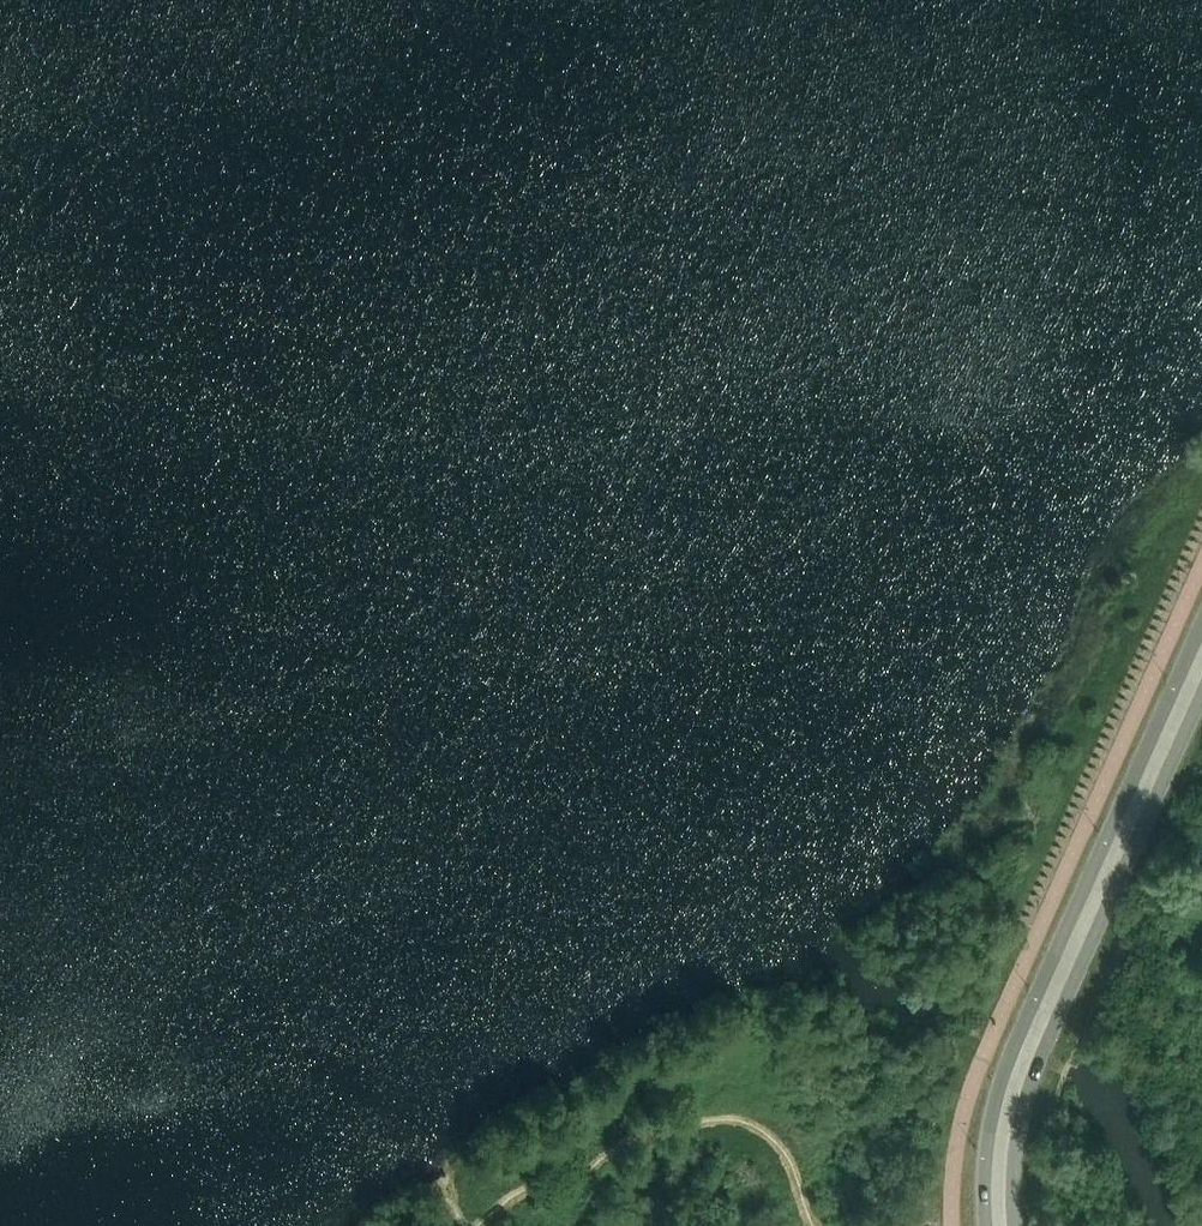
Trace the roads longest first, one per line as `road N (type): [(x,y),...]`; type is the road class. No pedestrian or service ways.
road 1 (secondary): [(1201,620),(1009,1049),(989,1122),(985,1225)]
road 2 (secondary): [(1018,1225),(1020,1130),(1039,1066),(1201,703)]

